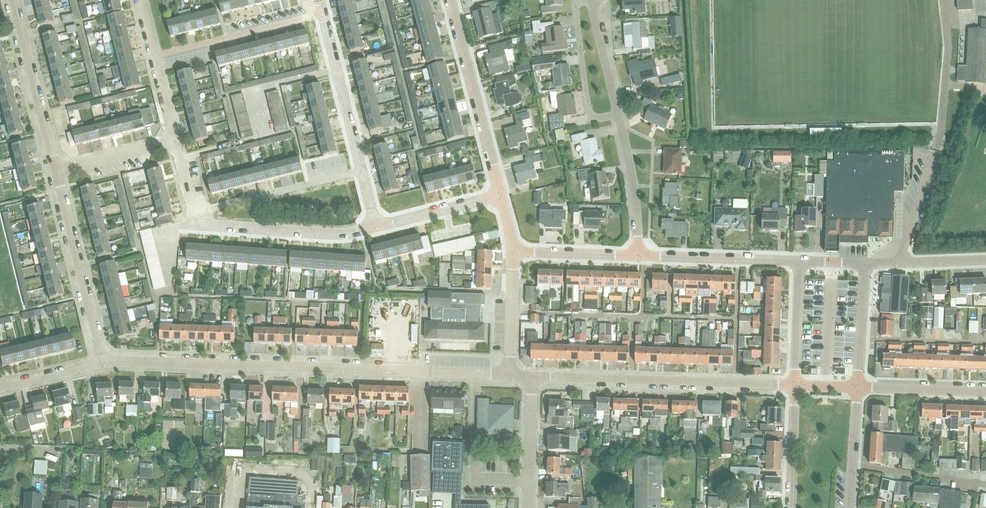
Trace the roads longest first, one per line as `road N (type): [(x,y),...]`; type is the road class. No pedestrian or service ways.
road 1 (residential): [(478,375),(104,361)]
road 2 (residential): [(902,263),(936,150),(949,57),(946,0)]
road 3 (residential): [(532,377),(795,385)]
road 4 (residential): [(500,195),(450,0)]
road 5 (residential): [(104,361),(56,174)]
road 6 (residential): [(376,227),(350,233),(216,227),(199,219)]
road 7 (residential): [(56,174),(14,0)]
road 8 (residential): [(323,14),(154,56)]
road 9 (residential): [(199,219),(362,171)]
road 10 (residential): [(362,171),(323,14)]
road 11 (residential): [(799,261),(640,256)]
road 12 (residential): [(478,375),(475,478),(529,479)]
road 13 (residential): [(618,114),(640,256)]
road 14 (residential): [(618,114),(589,112),(576,4)]
road 15 (residential): [(500,195),(376,227)]
road 16 (residential): [(985,392),(859,388)]
road 17 (residential): [(859,388),(866,263)]
road 18 (residential): [(640,256),(515,252)]
road 19 (residential): [(510,376),(515,252)]
road 20 (residential): [(799,261),(795,385)]
road 21 (residential): [(56,174),(174,142)]
road 22 (residential): [(795,385),(791,507)]
road 23 (residential): [(849,507),(859,388)]

